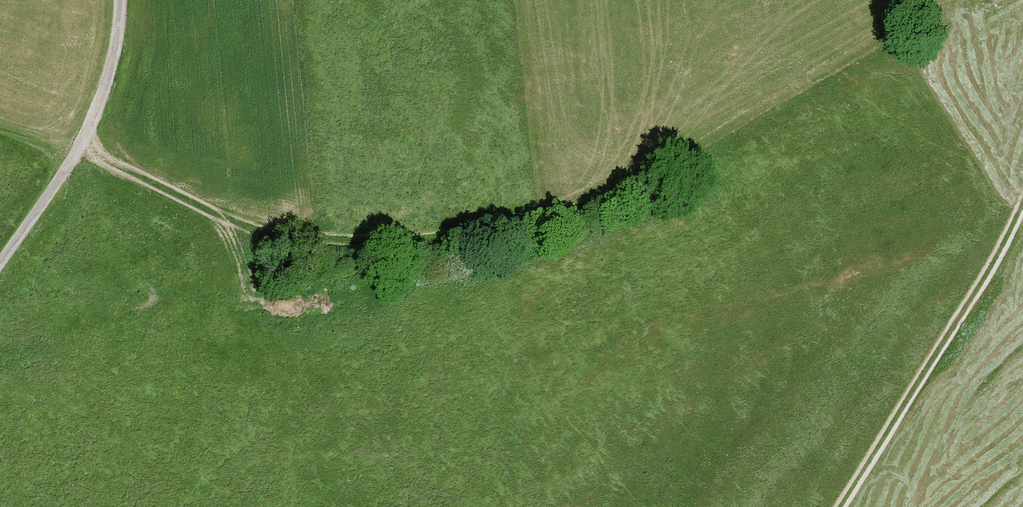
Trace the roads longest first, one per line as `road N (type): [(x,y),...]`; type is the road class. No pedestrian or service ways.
road 1 (track): [(840,506),(1022,210)]
road 2 (track): [(120,0),(115,51),(92,122),(0,263)]
road 3 (track): [(973,0),(893,28),(722,144)]
road 4 (track): [(81,142),(141,180),(234,220)]

